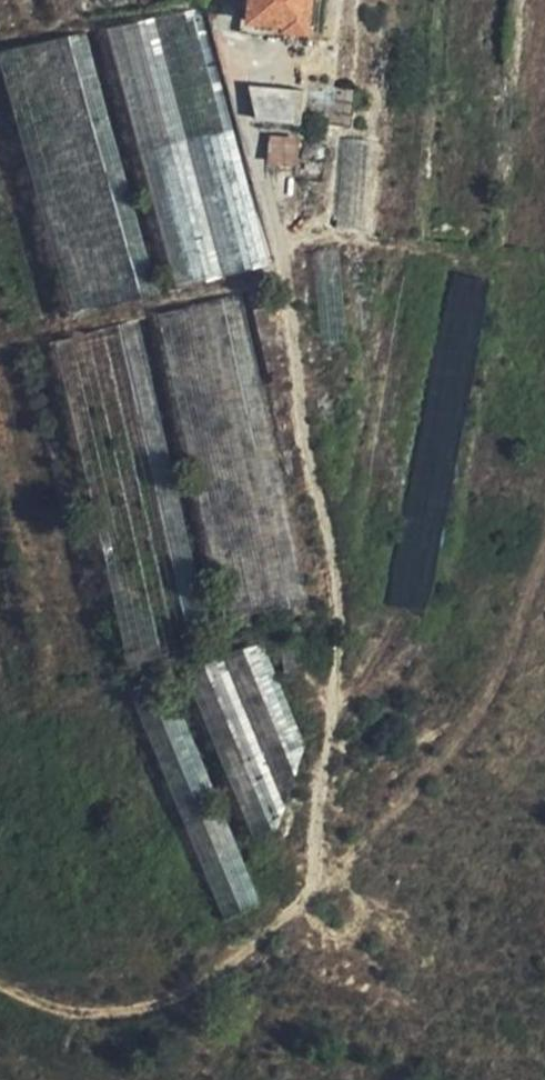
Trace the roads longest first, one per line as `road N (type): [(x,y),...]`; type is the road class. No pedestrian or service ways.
road 1 (track): [(0,967),(110,1021),(213,980),(330,879)]

